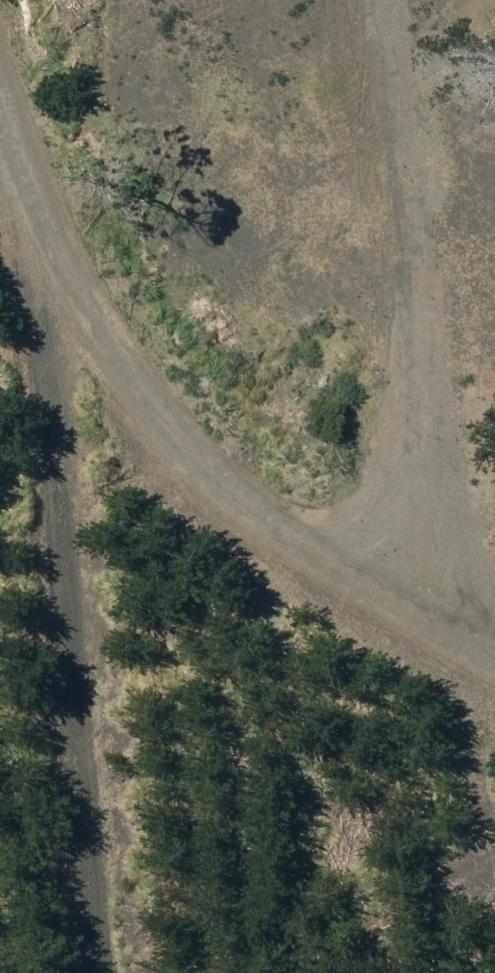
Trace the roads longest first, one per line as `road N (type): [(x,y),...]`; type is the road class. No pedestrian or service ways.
road 1 (track): [(0,227),(49,380),(103,972)]
road 2 (track): [(494,640),(49,380)]

